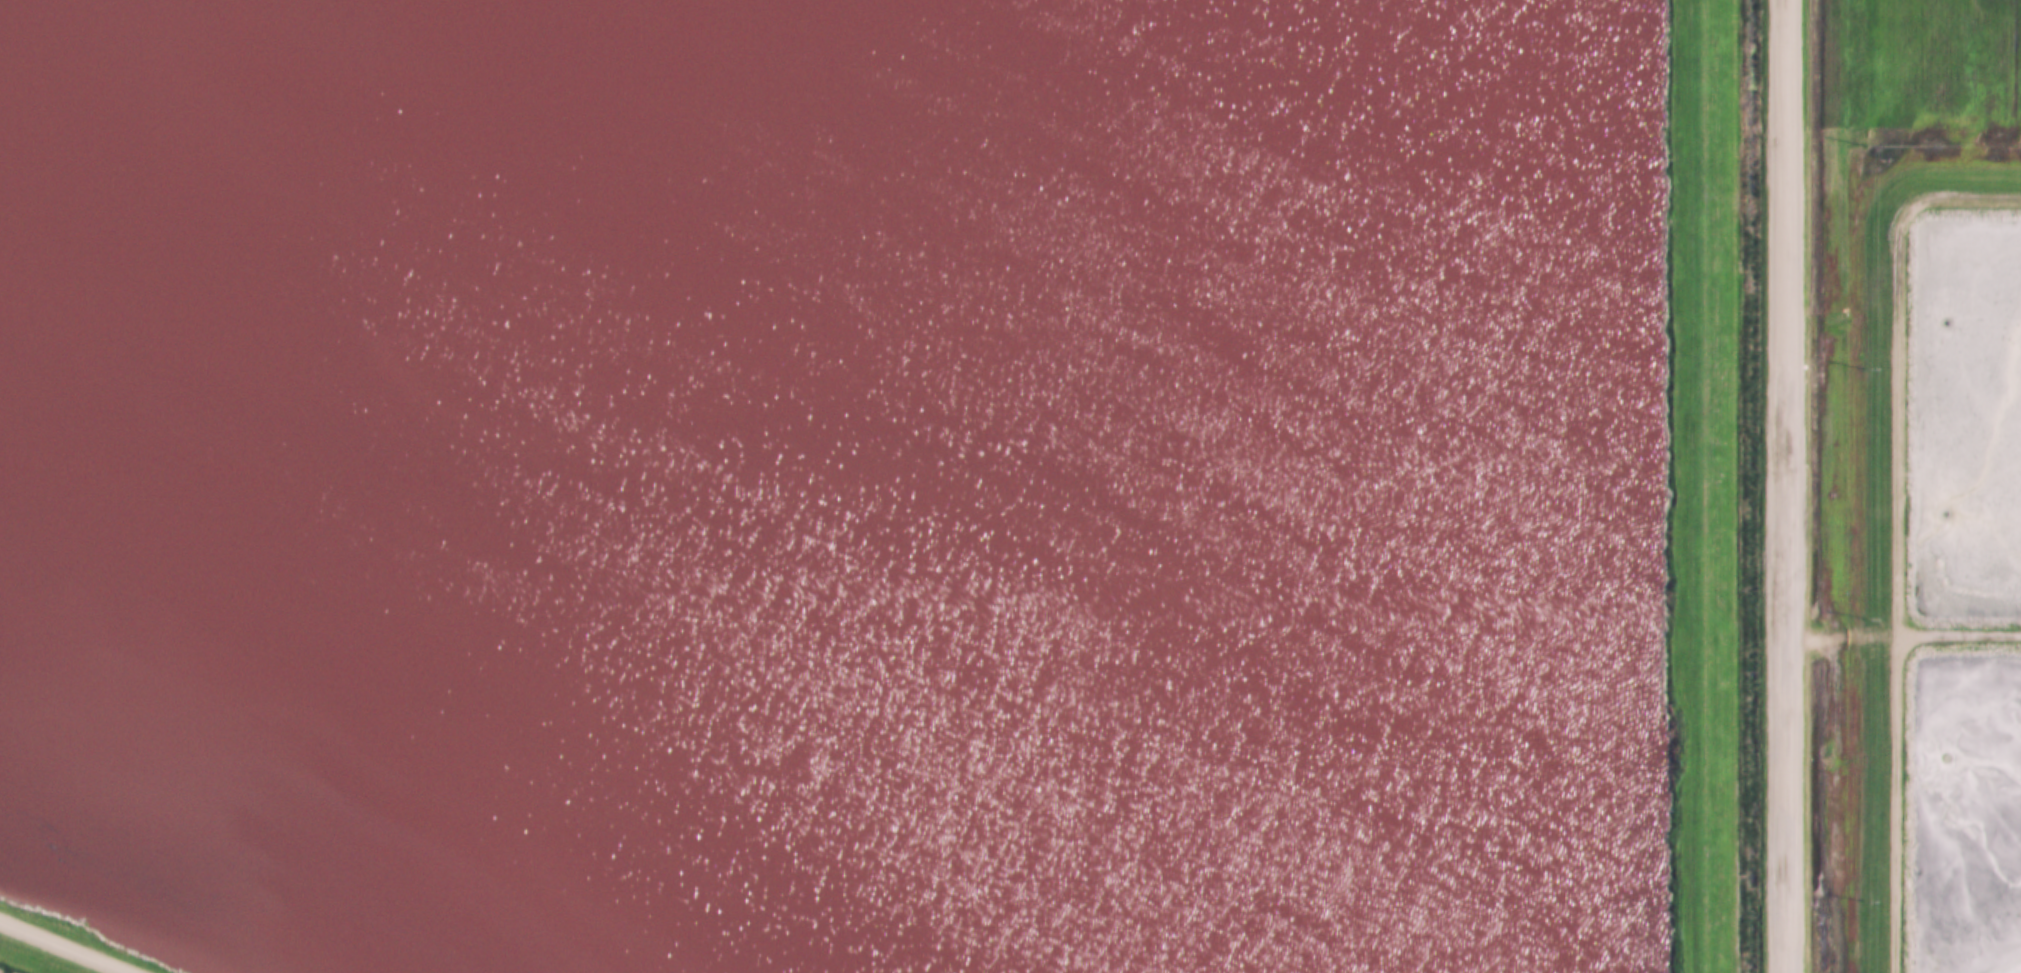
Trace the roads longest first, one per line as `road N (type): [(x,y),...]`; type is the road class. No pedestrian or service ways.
road 1 (residential): [(1783,972),(1784,0)]

